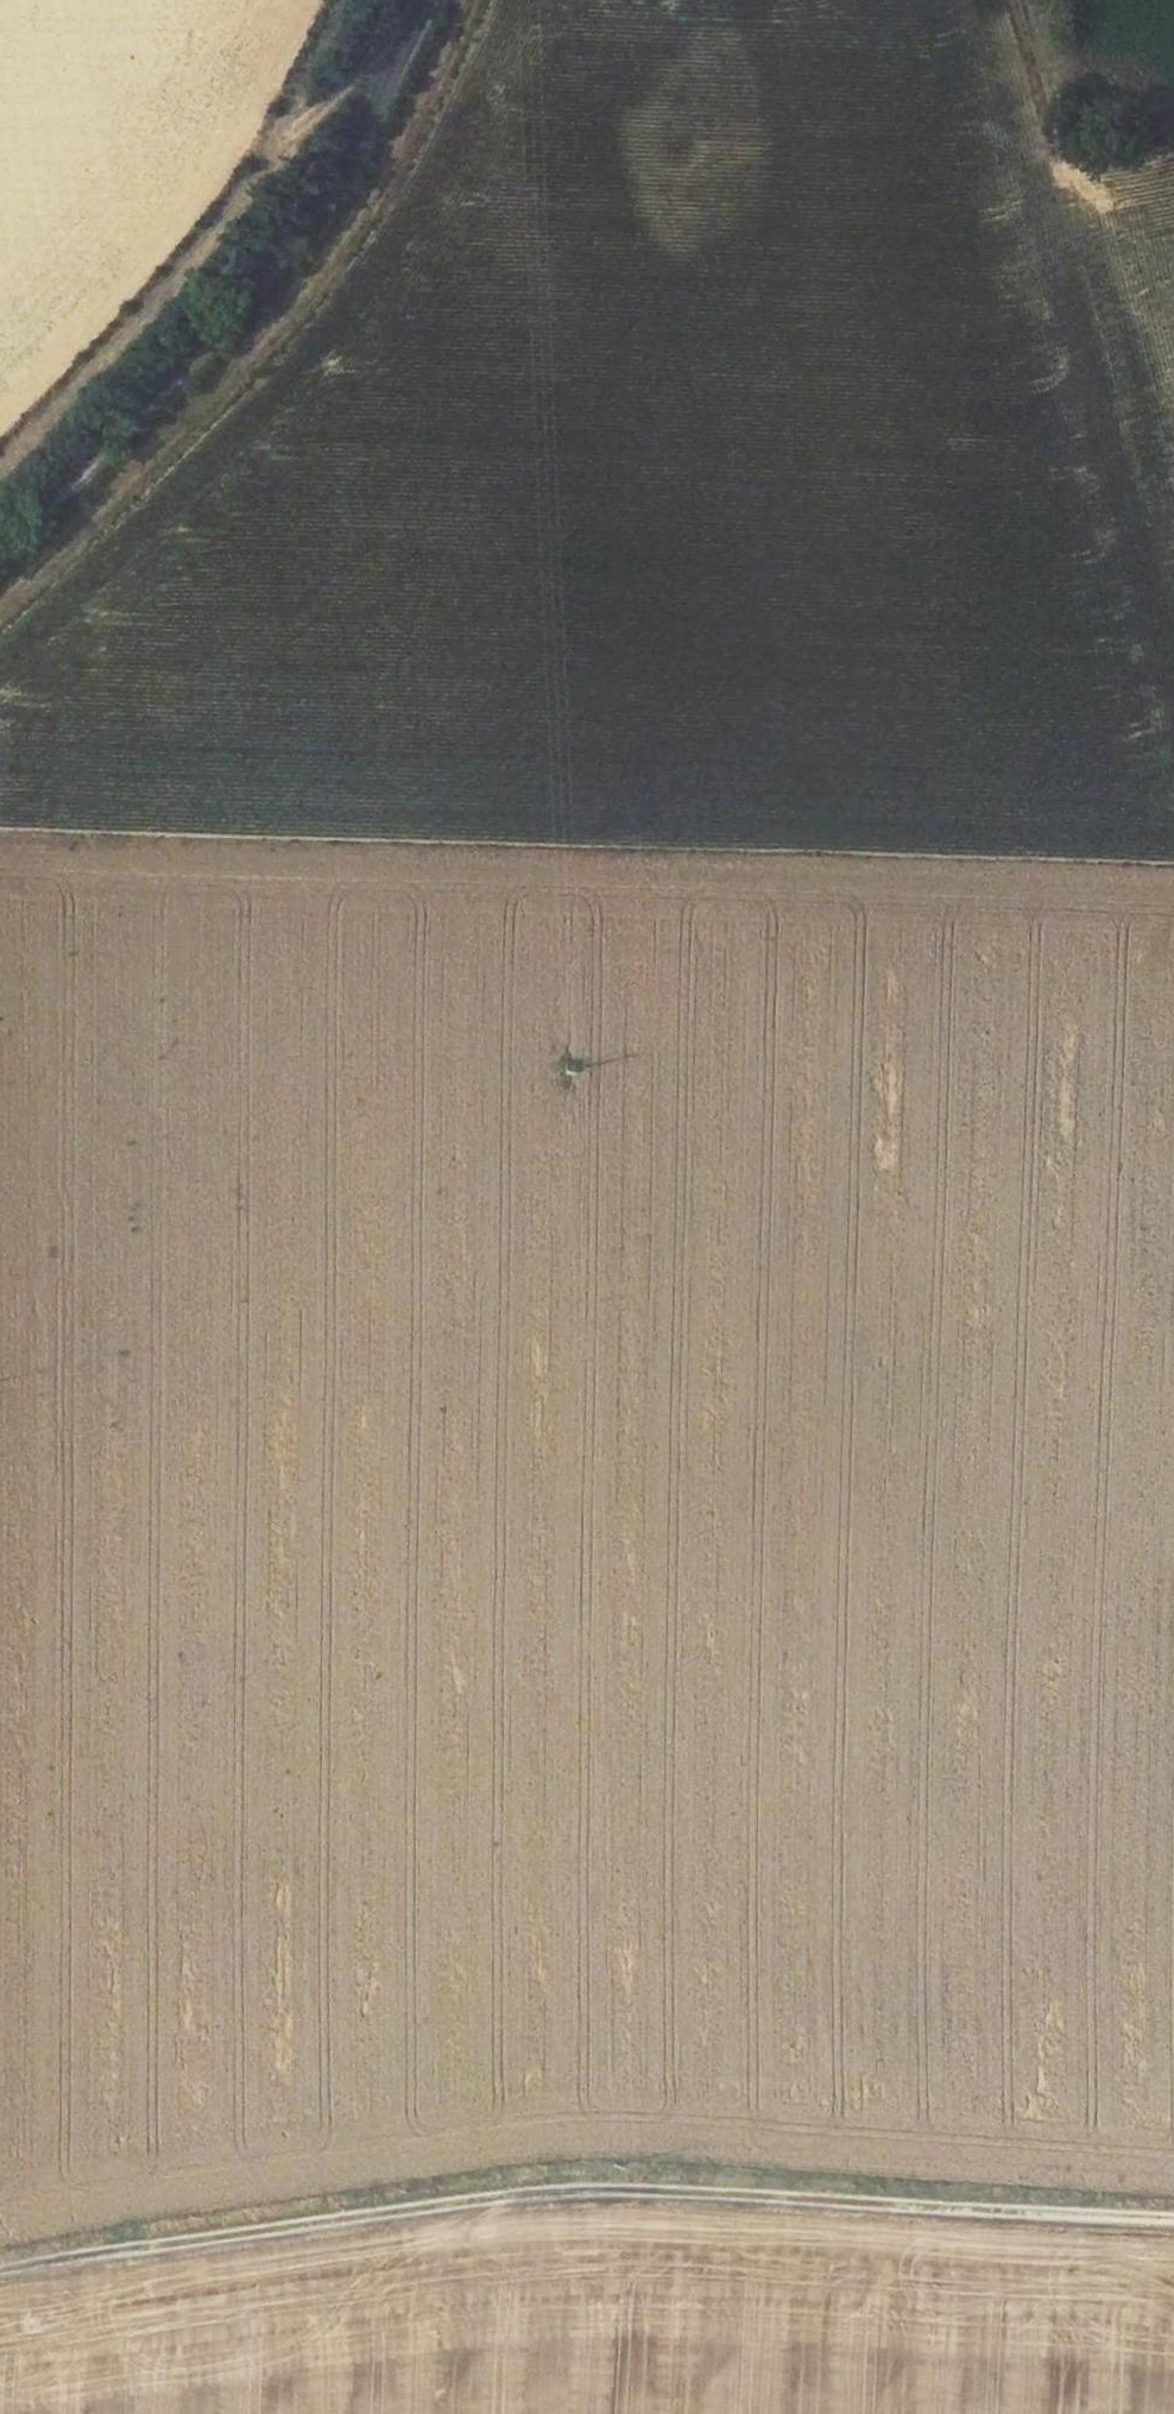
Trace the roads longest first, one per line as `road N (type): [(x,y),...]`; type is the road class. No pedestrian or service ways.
road 1 (track): [(0,2277),(552,2193),(1173,2221)]
road 2 (unclassified): [(424,0),(350,153),(280,252),(124,432),(0,553)]

